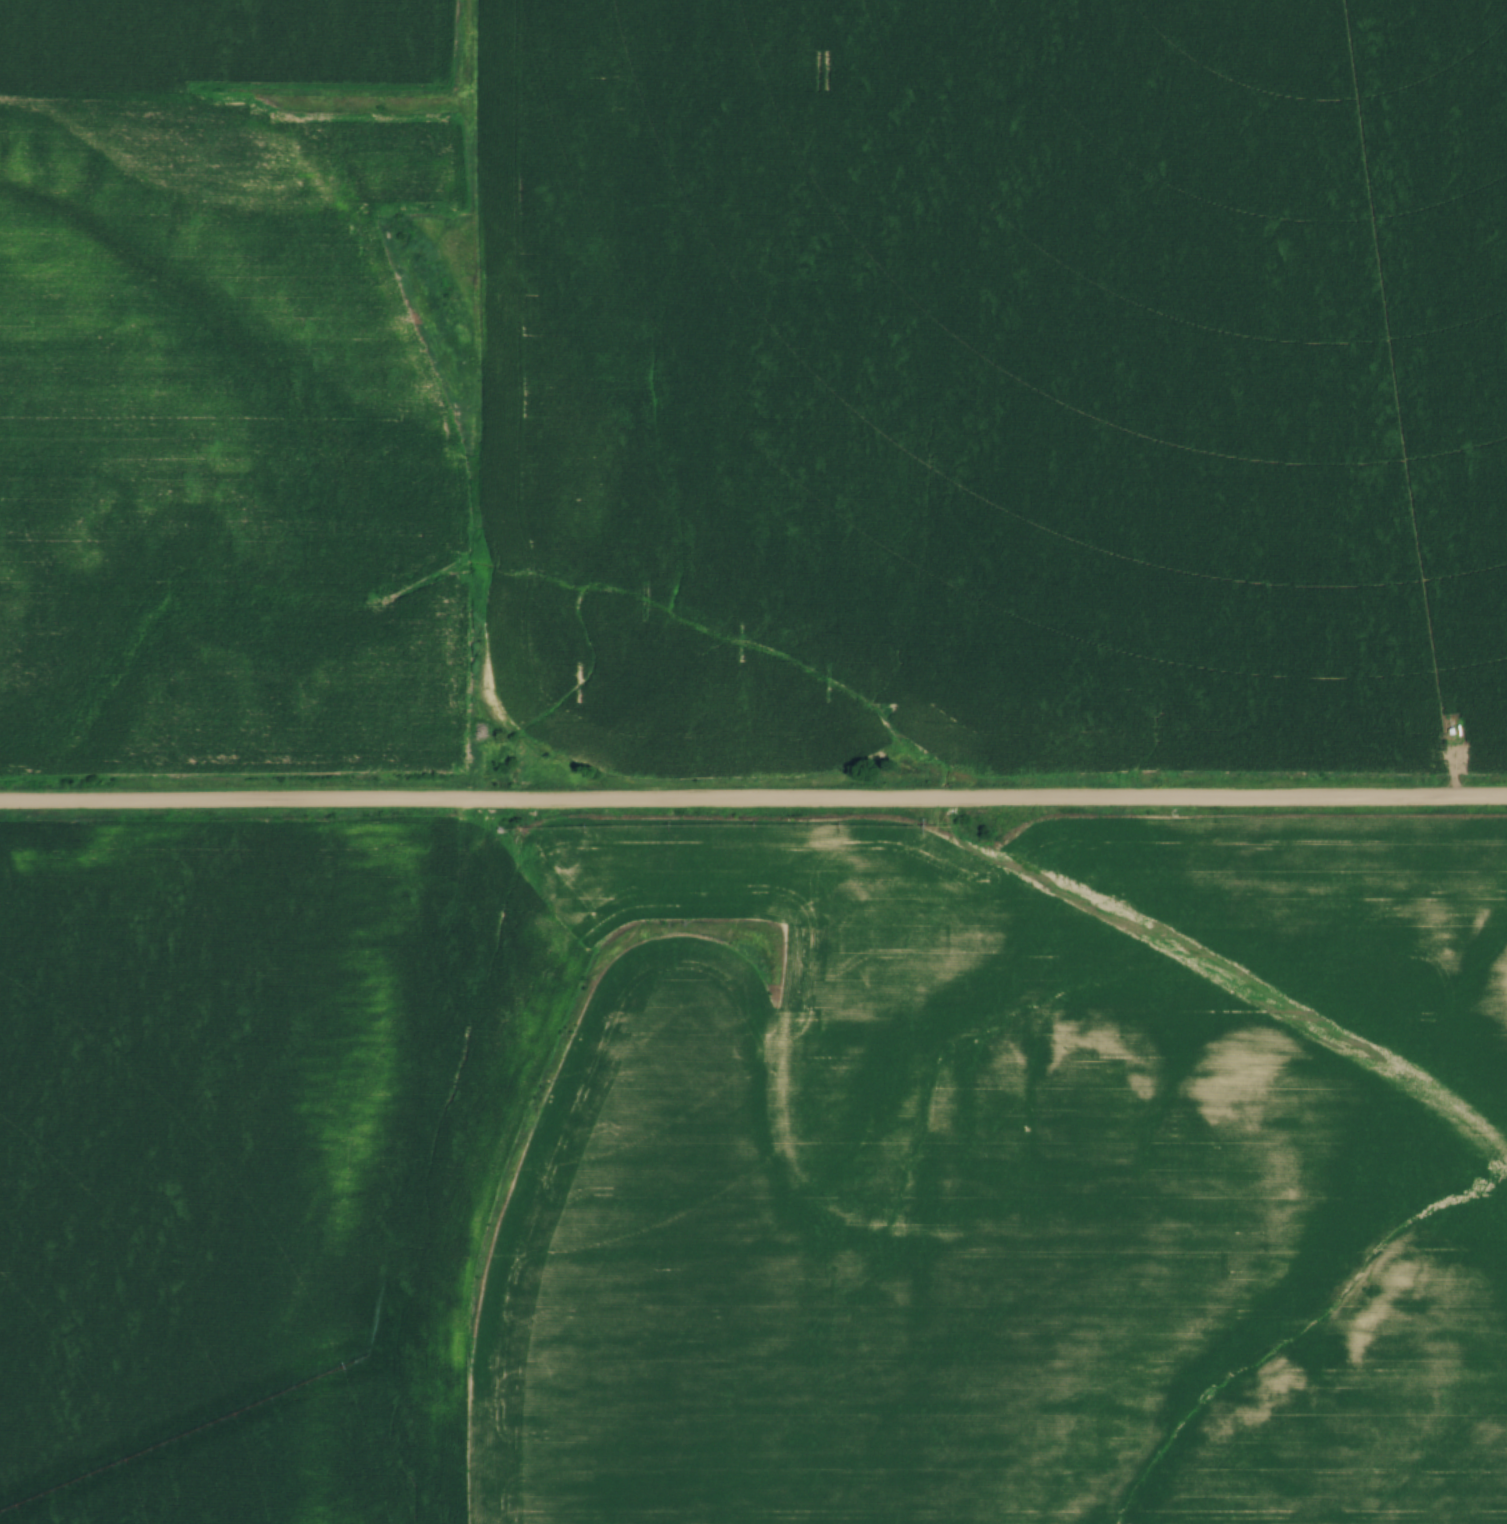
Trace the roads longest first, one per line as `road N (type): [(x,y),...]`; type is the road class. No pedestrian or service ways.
road 1 (residential): [(0,810),(1506,804)]

